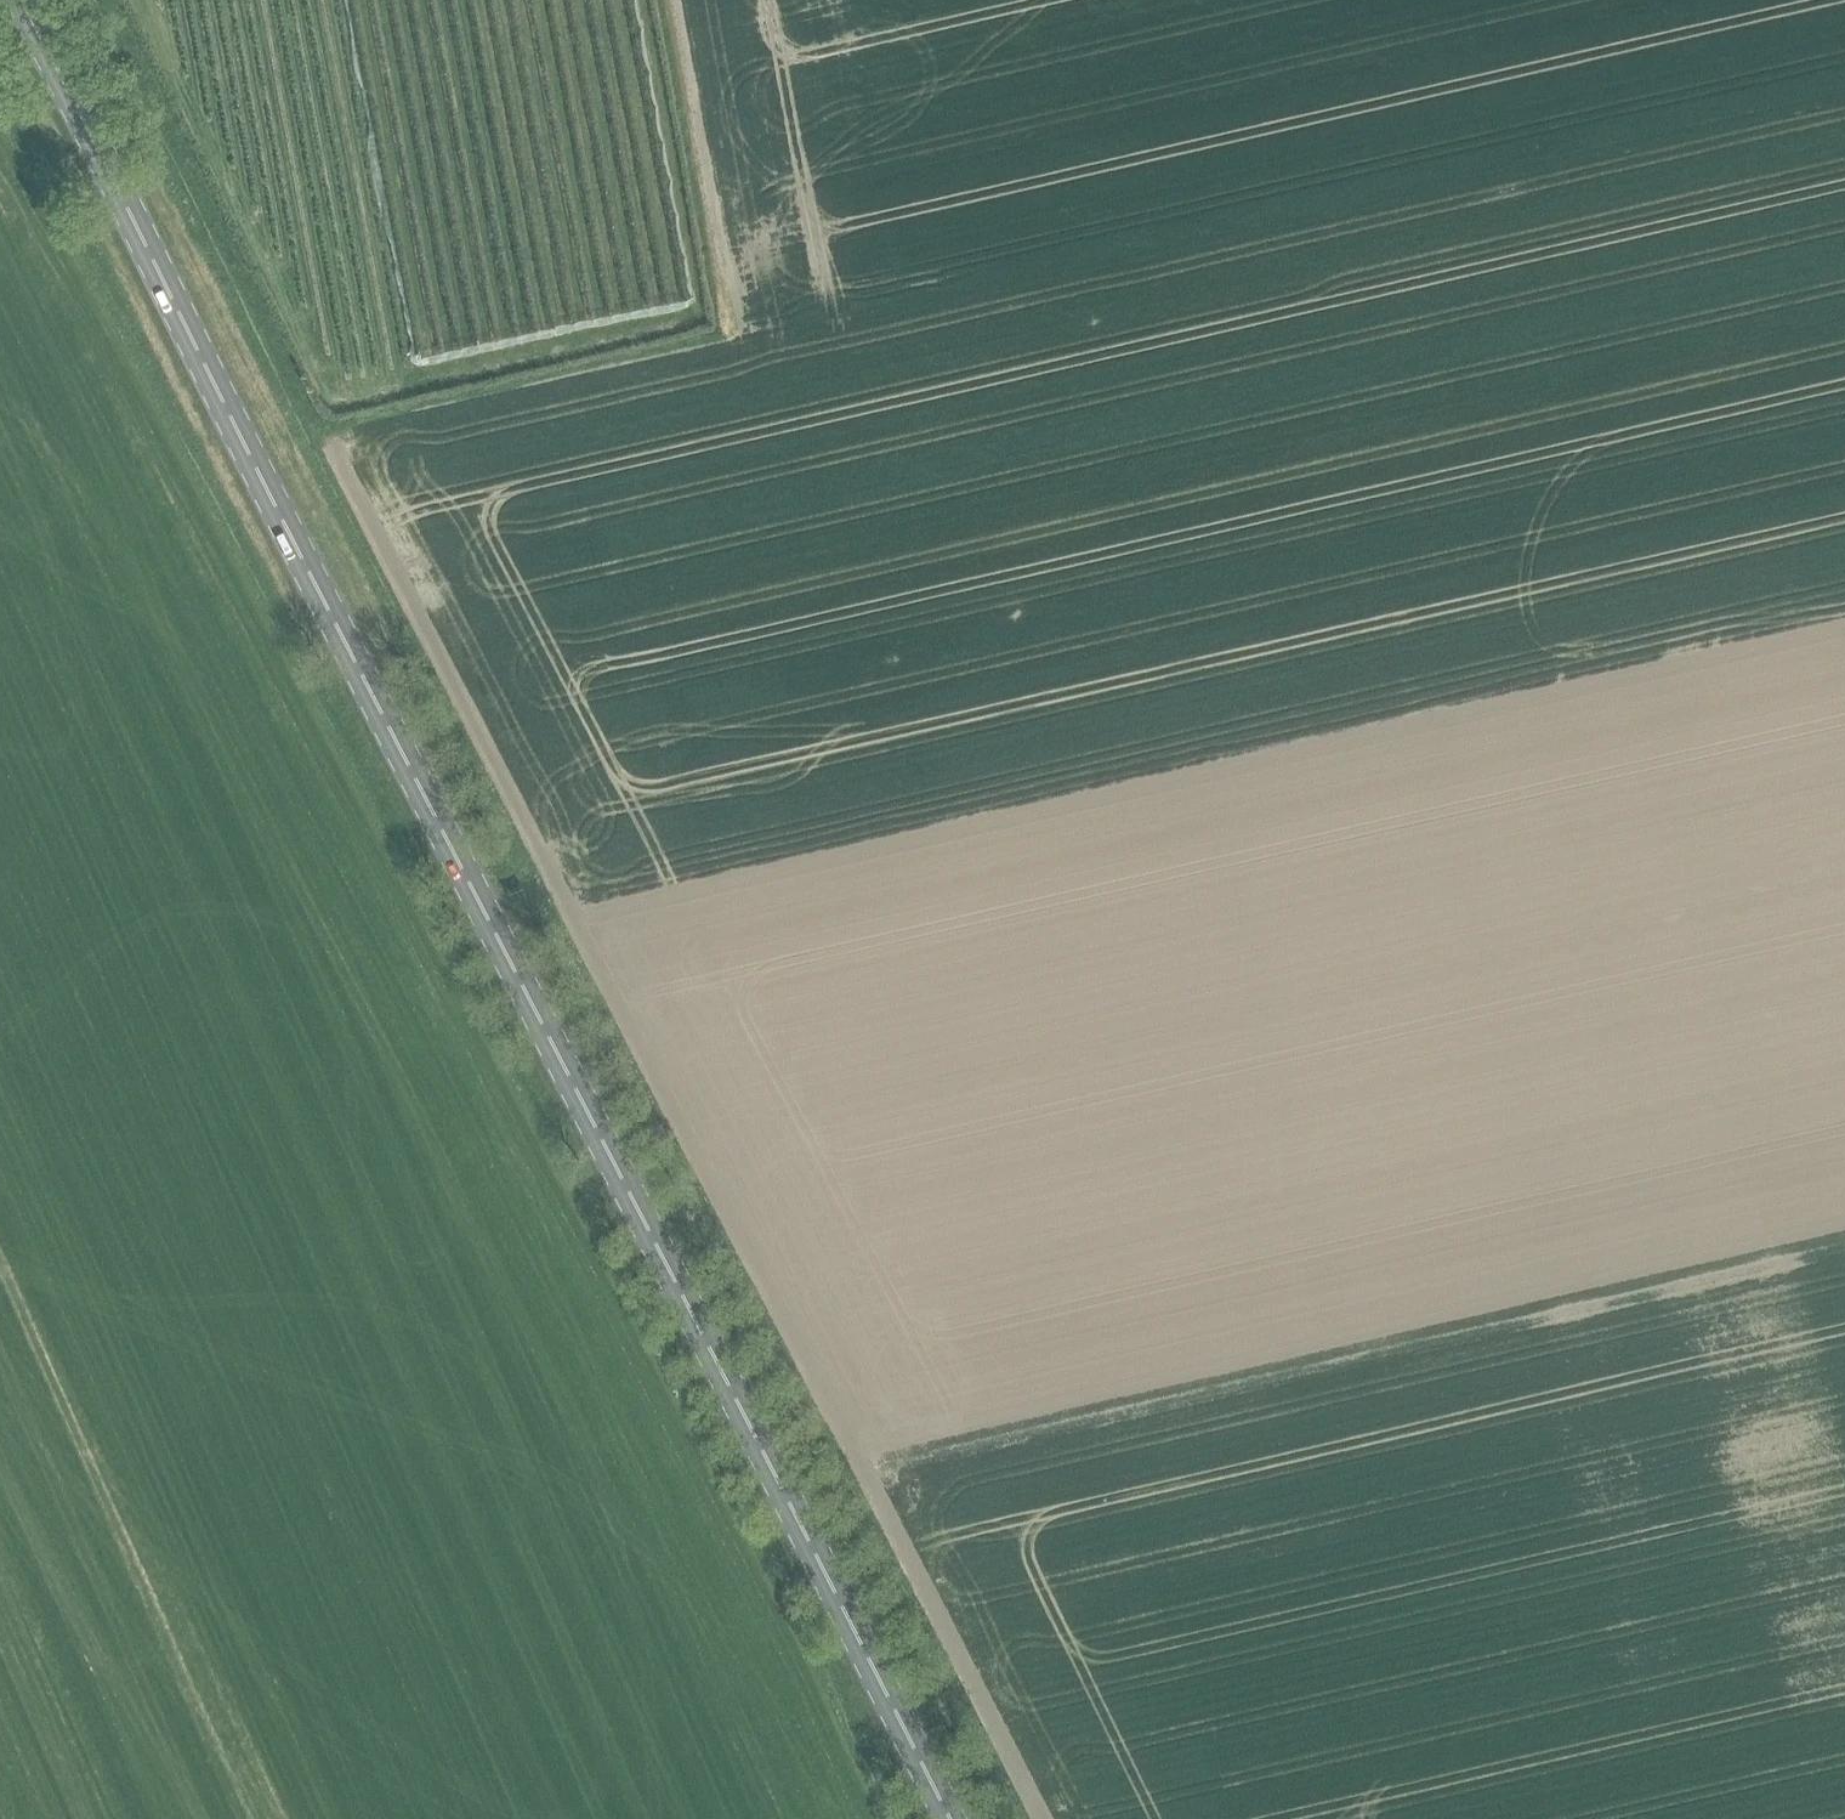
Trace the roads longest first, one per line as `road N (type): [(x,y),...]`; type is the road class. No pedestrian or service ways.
road 1 (primary): [(942,1818),(221,420),(19,0)]

